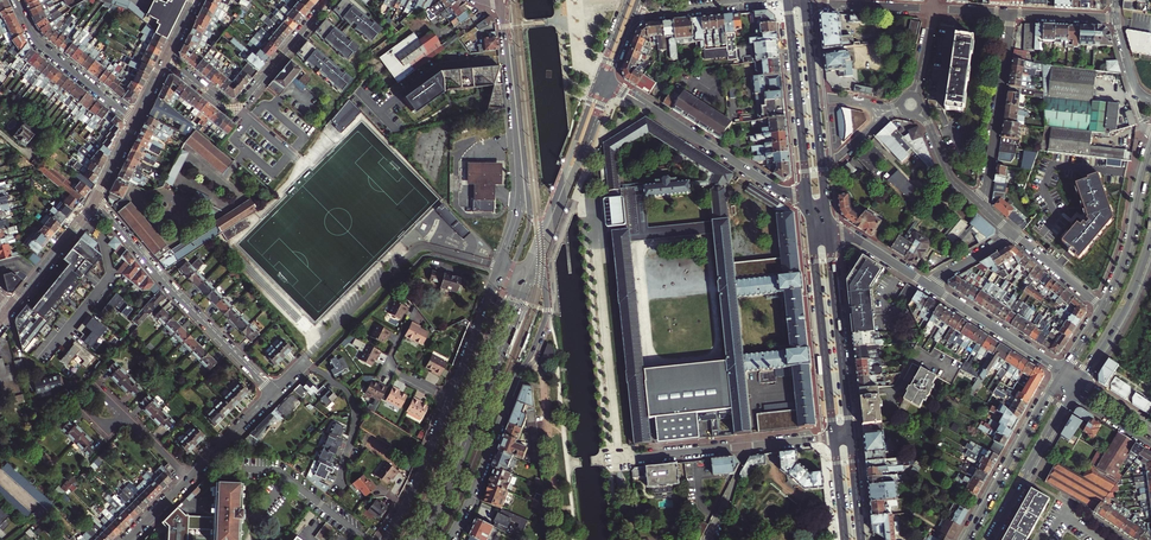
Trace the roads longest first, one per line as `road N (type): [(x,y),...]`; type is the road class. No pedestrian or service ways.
road 1 (primary): [(521,276),(410,539)]
road 2 (primary): [(421,539),(531,279)]
road 3 (secondary): [(501,3),(521,199),(499,271)]
road 4 (tertiary): [(449,539),(533,351),(546,291)]
road 5 (residential): [(95,201),(274,393)]
road 6 (tertiary): [(809,208),(607,81)]
road 7 (residential): [(331,0),(234,113),(165,58)]
road 8 (secondary): [(809,208),(834,438)]
road 9 (secondary): [(851,436),(827,219)]
road 10 (primary): [(599,77),(521,276)]
road 11 (secondary): [(787,0),(809,208)]
road 12 (residential): [(1012,13),(982,206)]
road 13 (primary): [(539,261),(607,81)]
road 14 (primary): [(1064,372),(969,539)]
road 15 (residential): [(15,0),(37,42),(136,120)]
road 16 (primary): [(988,539),(1069,395)]
road 17 (primary): [(1078,380),(1123,307),(1150,234)]
road 18 (tertiary): [(1064,372),(928,284)]
road 19 (primary): [(1150,156),(1131,249),(1105,309)]
road 20 (residential): [(339,485),(355,407),(343,388),(304,362)]
road 21 (tertiary): [(5,316),(95,201)]
road 22 (tertiary): [(499,271),(450,399)]
road 23 (residential): [(753,446),(622,455)]
road 24 (residential): [(933,8),(805,3)]
road 25 (tertiary): [(928,284),(827,219)]

